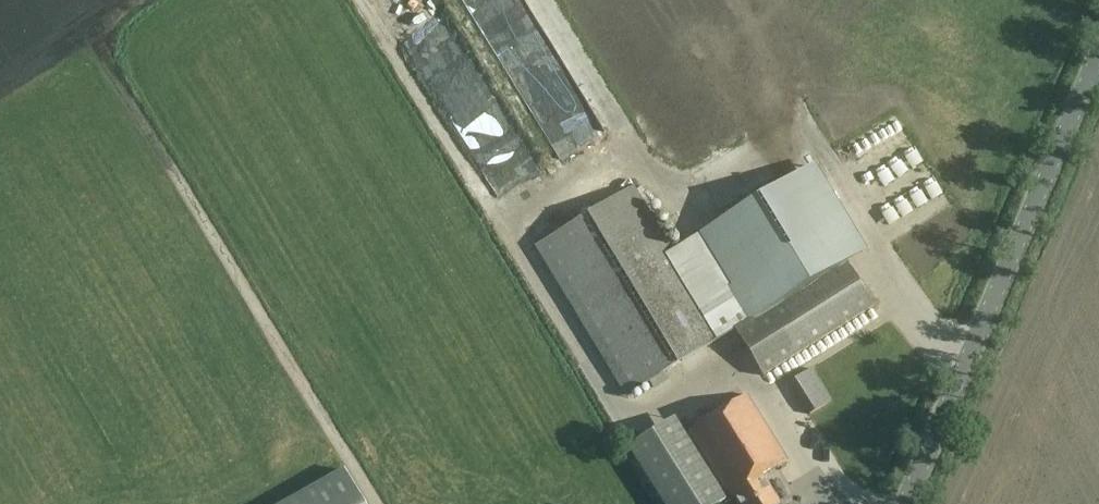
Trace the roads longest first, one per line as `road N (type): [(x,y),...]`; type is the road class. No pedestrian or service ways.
road 1 (track): [(373,503),(100,48),(105,29),(150,0)]
road 2 (tertiary): [(908,503),(1098,51)]

